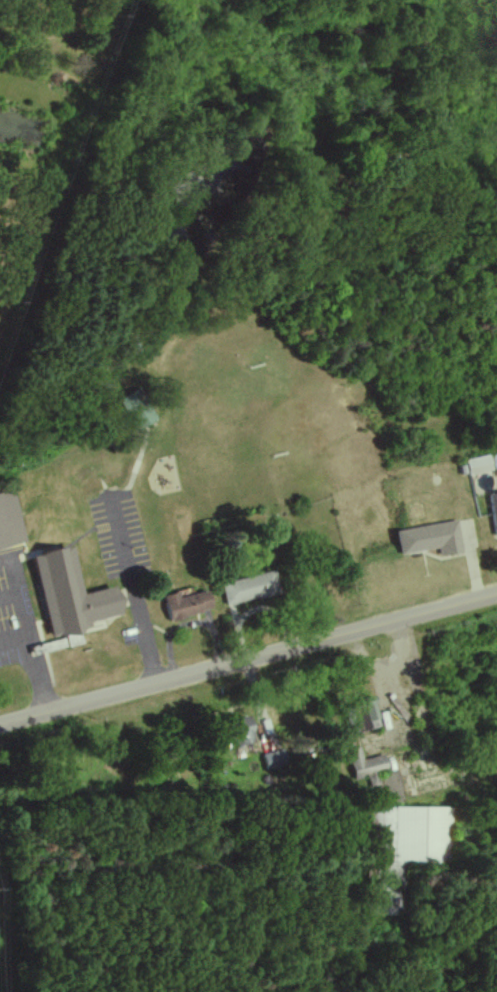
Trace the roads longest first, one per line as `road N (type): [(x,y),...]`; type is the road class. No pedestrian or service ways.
road 1 (tertiary): [(0,724),(496,594)]

